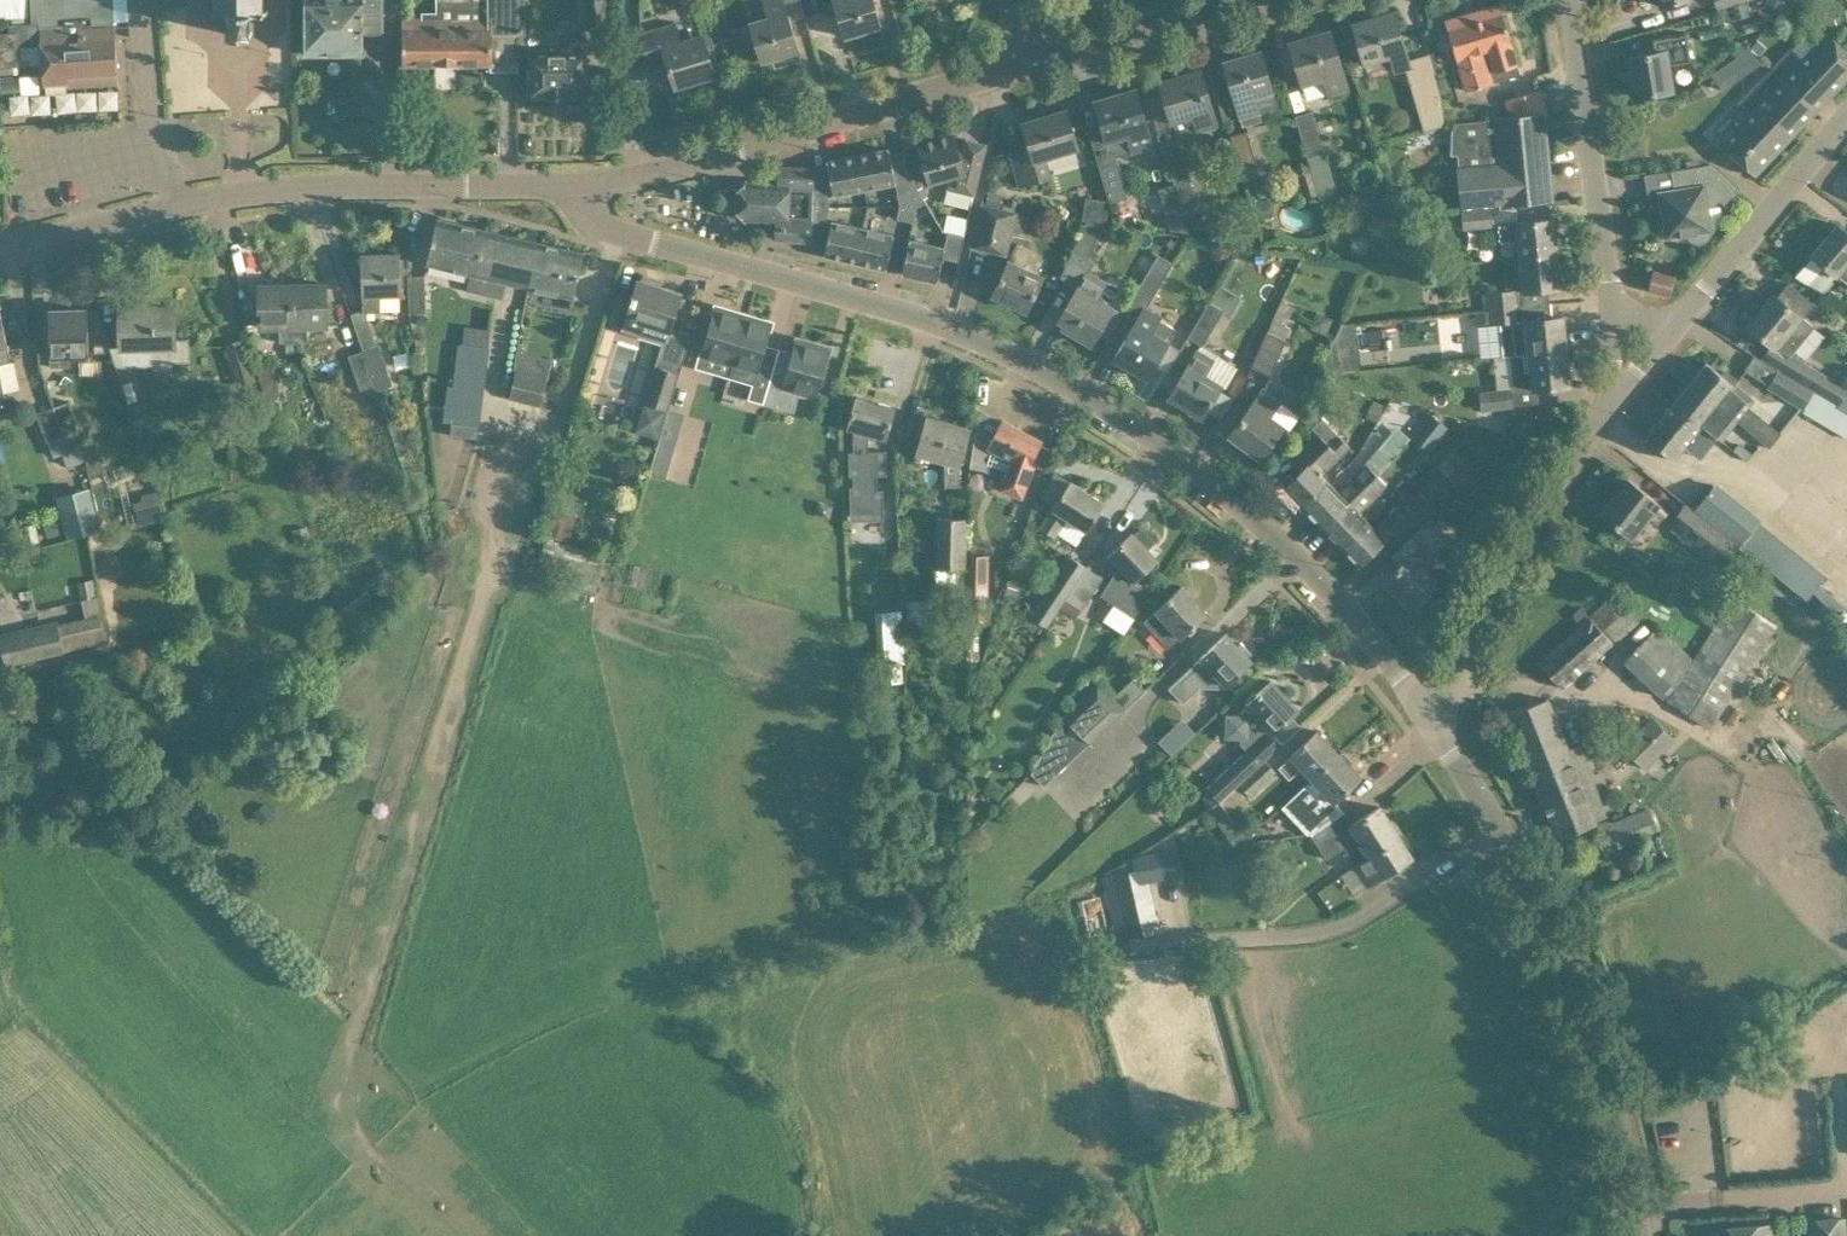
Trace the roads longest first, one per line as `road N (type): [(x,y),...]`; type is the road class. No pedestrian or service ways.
road 1 (tertiary): [(1430,713),(1268,528),(1050,371),(949,326),(617,237),(588,184)]
road 2 (tertiary): [(1641,1235),(1614,1097),(1574,969),(1536,889),(1430,713)]
road 3 (unclassified): [(588,184),(775,145),(1007,75)]
road 4 (tertiary): [(172,202),(358,187),(588,184)]
road 5 (residential): [(1430,713),(1542,492),(1605,404)]
road 6 (residential): [(1610,300),(1567,0)]
road 7 (residential): [(1680,314),(1846,114)]
road 8 (residential): [(1007,75),(1245,0)]
road 9 (unclassified): [(172,202),(147,0)]
road 10 (tertiary): [(0,245),(172,202)]

